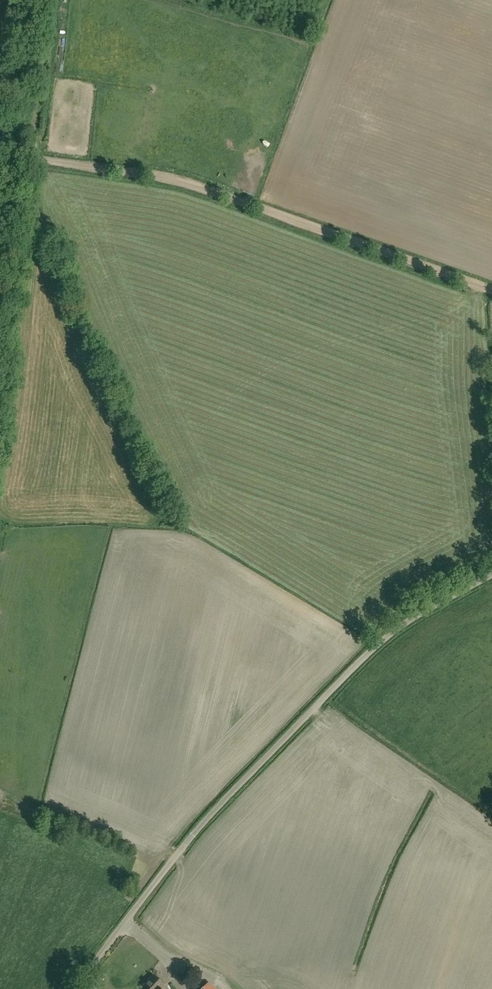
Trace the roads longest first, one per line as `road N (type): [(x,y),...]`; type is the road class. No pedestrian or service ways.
road 1 (unclassified): [(74,988),(191,839),(314,711),(401,627),(491,576)]
road 2 (track): [(491,292),(190,183),(76,164)]

